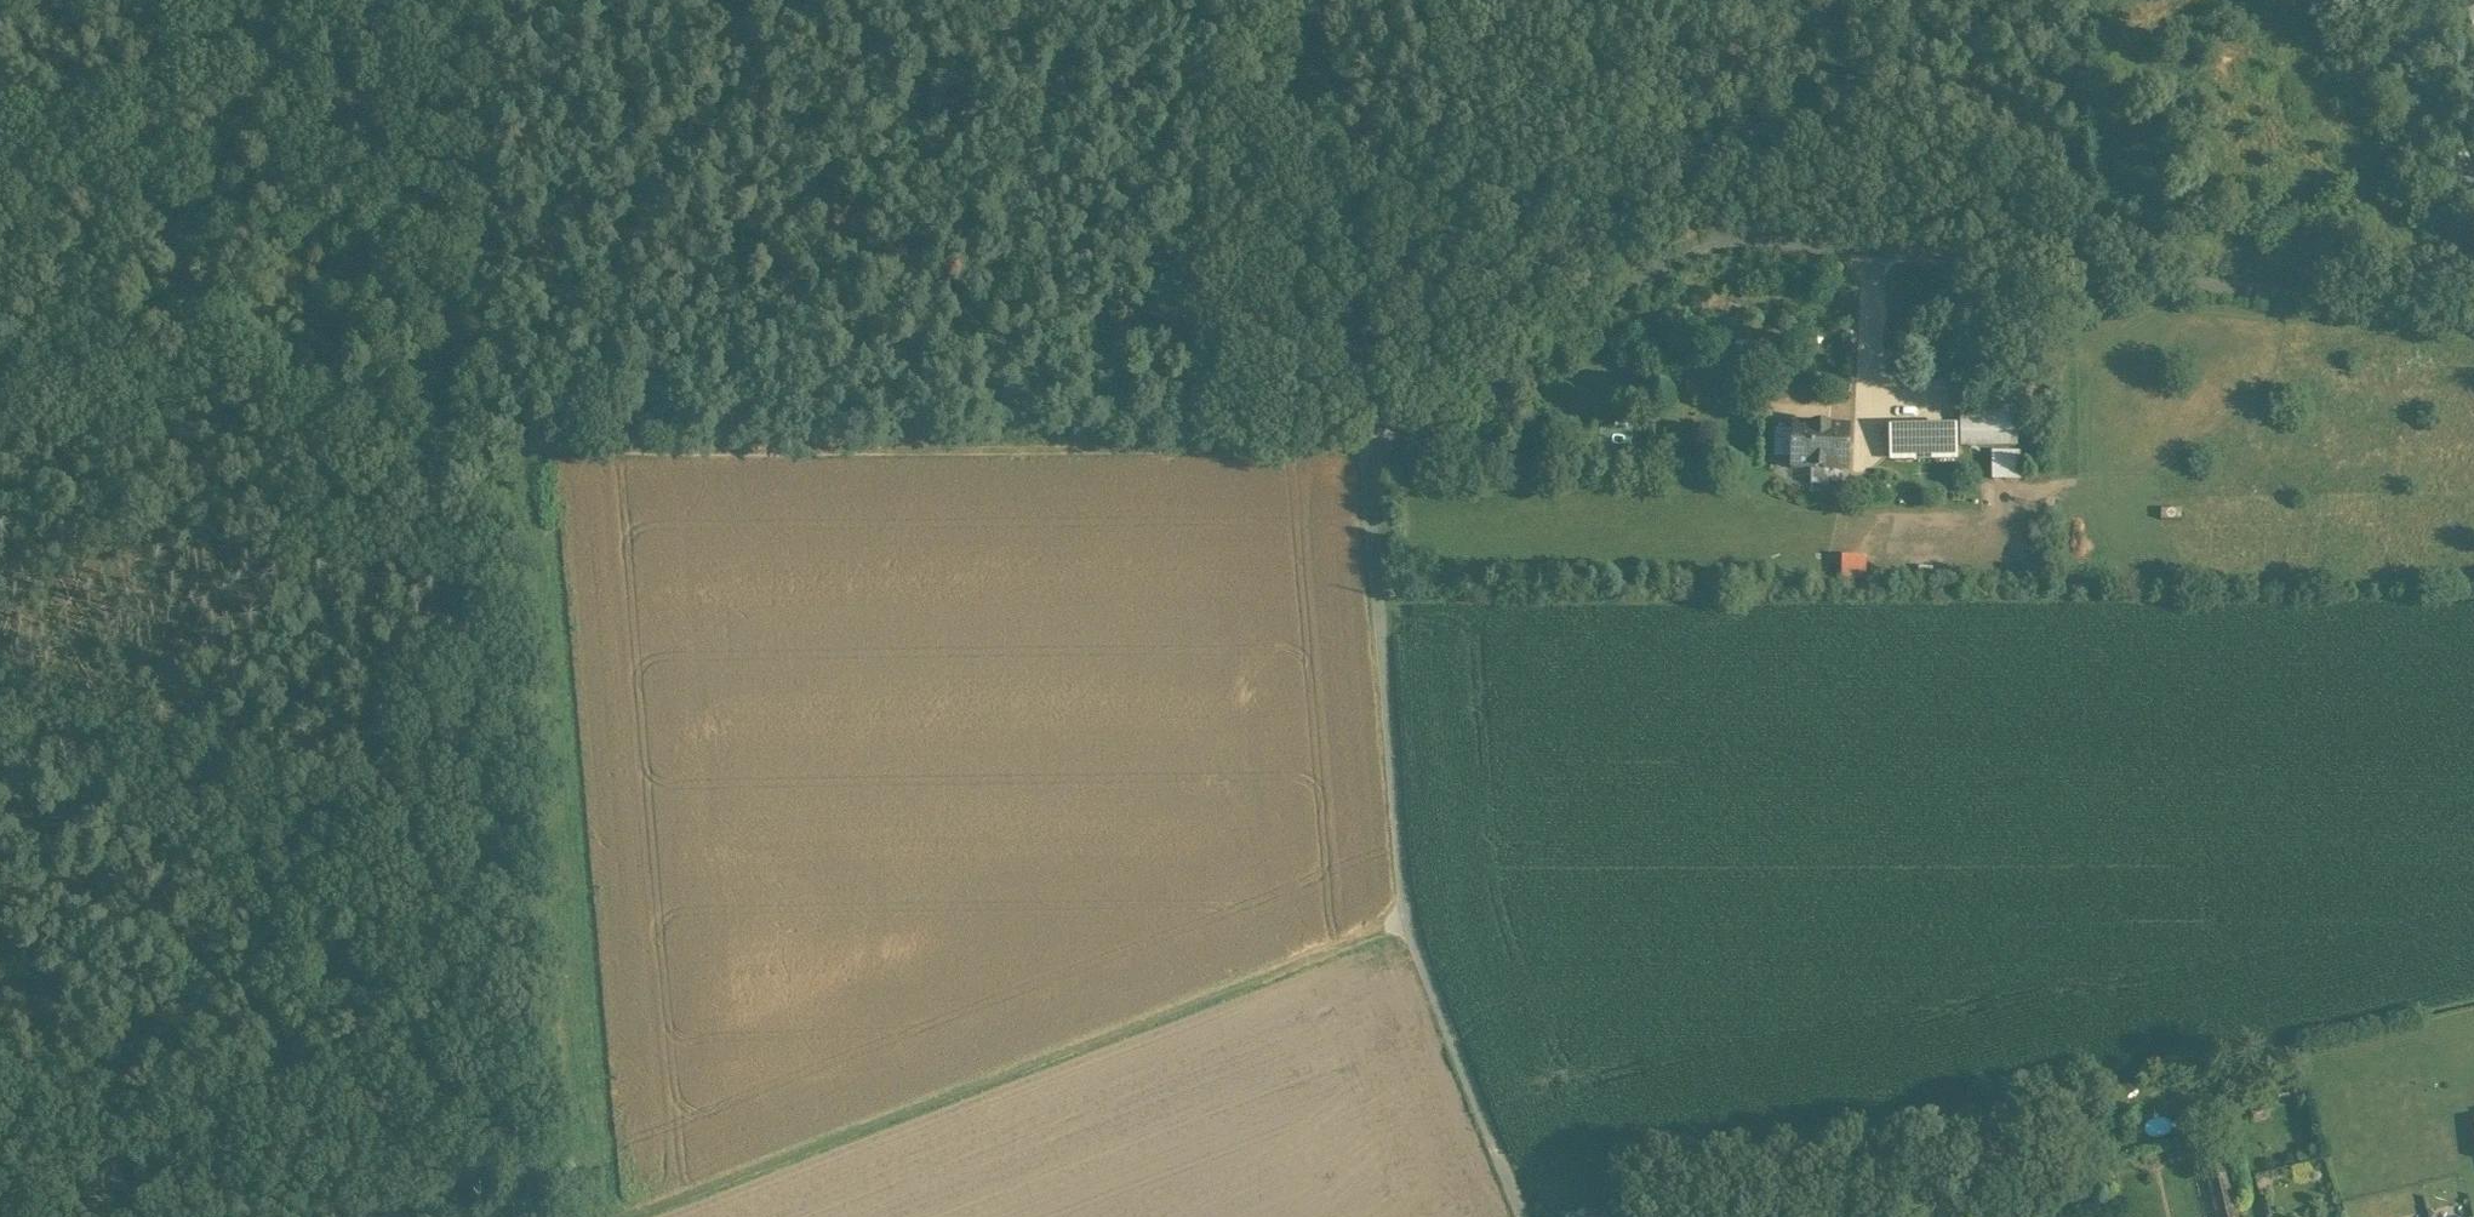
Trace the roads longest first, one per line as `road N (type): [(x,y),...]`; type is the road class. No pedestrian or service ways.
road 1 (unclassified): [(2473,309),(1874,242),(1703,241),(1669,254),(1378,447),(1368,480),(1407,918),(1522,1216)]
road 2 (track): [(0,451),(1378,447)]
road 3 (track): [(0,79),(44,102),(240,165),(359,181),(500,158)]
road 4 (track): [(470,444),(519,0)]
road 5 (unclassified): [(2473,166),(2373,0)]

